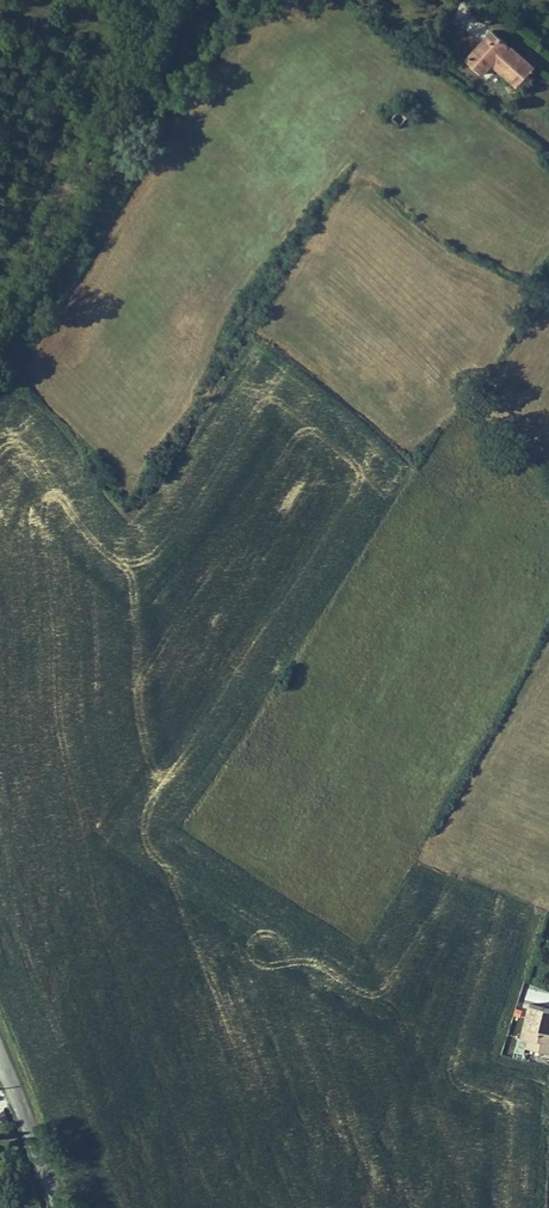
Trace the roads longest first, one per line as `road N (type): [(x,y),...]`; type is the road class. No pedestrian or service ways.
road 1 (residential): [(0,1039),(63,1207)]

